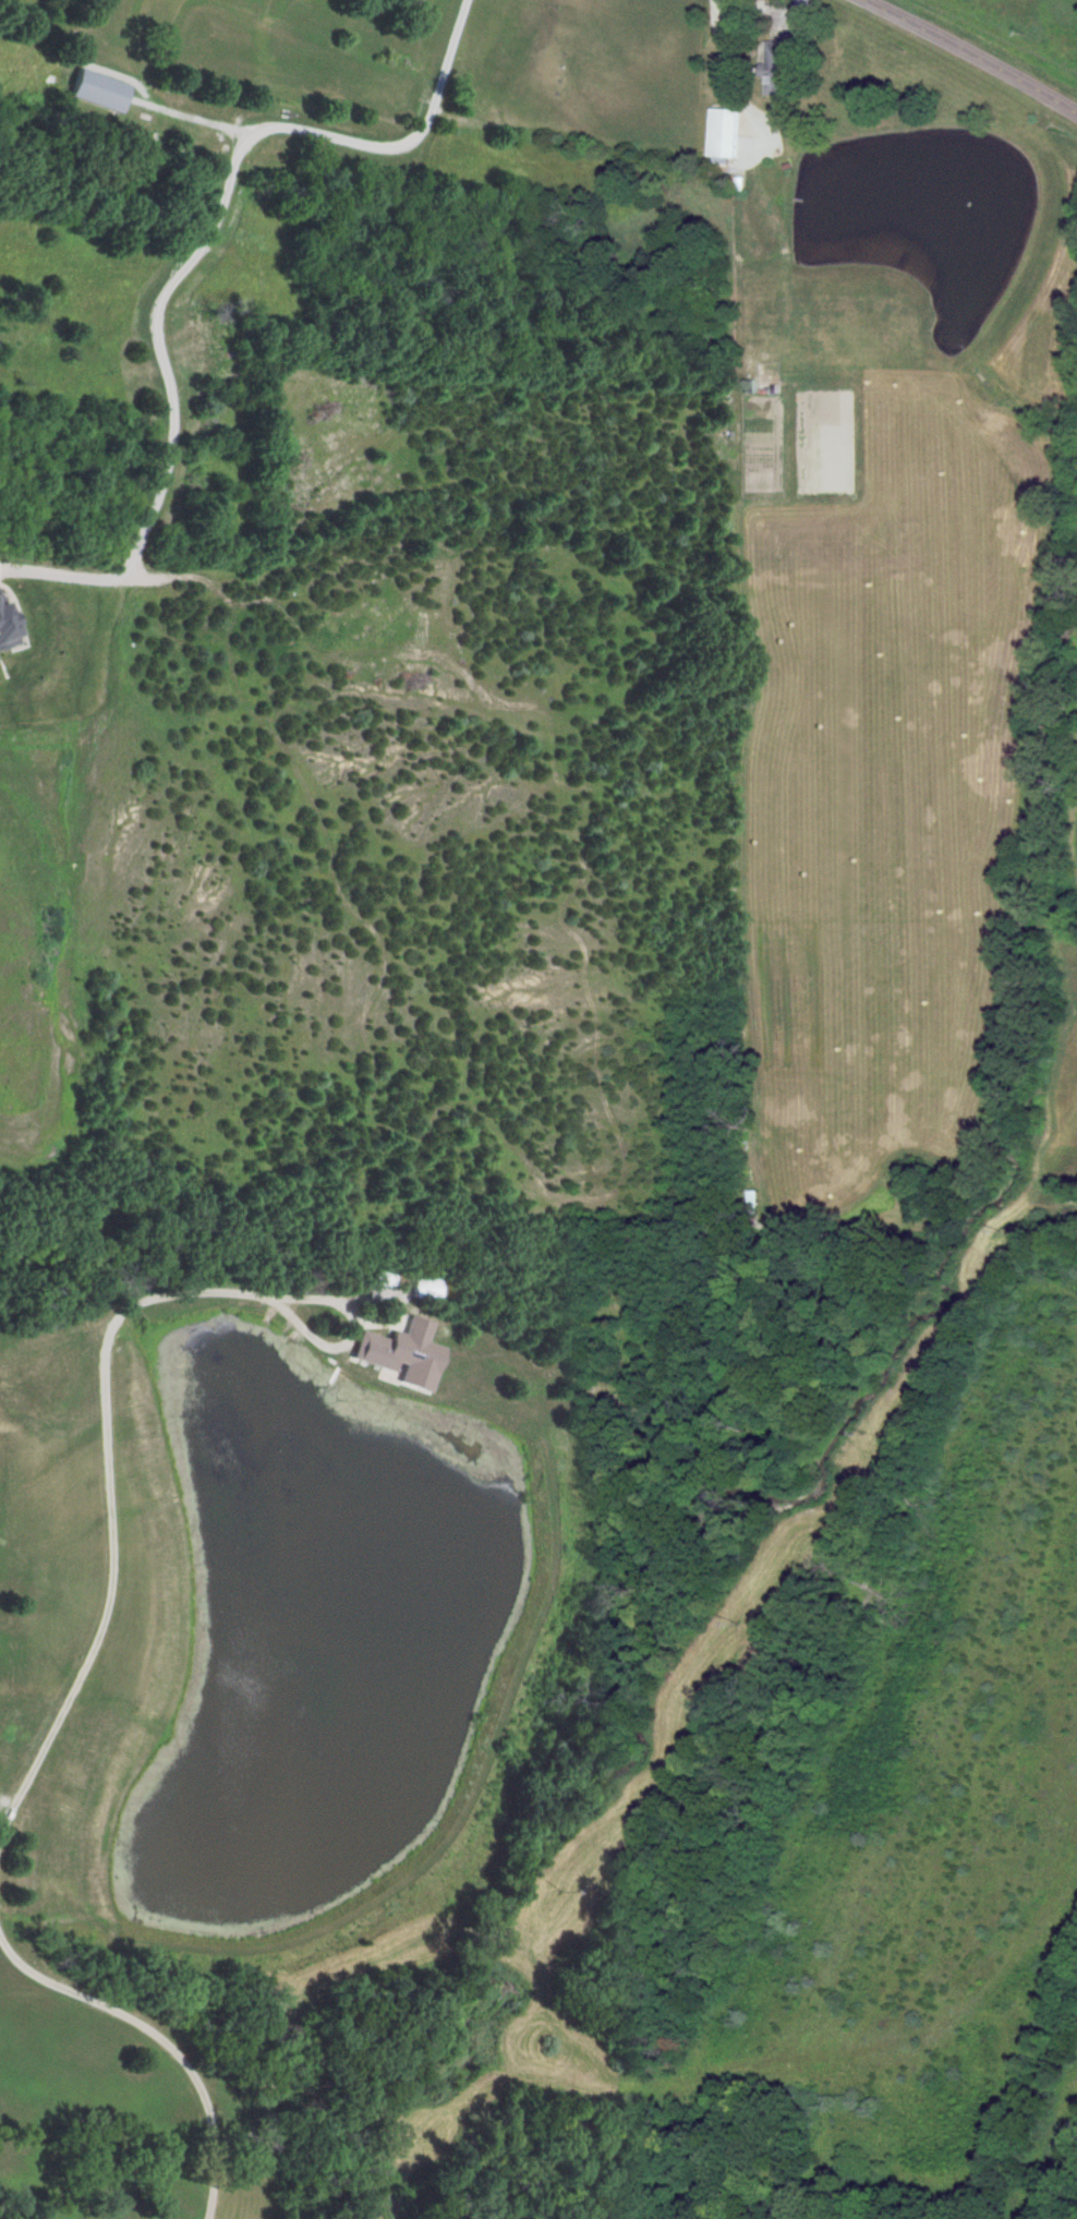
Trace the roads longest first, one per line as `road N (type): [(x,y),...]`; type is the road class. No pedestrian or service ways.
road 1 (tertiary): [(1076,115),(864,0)]

